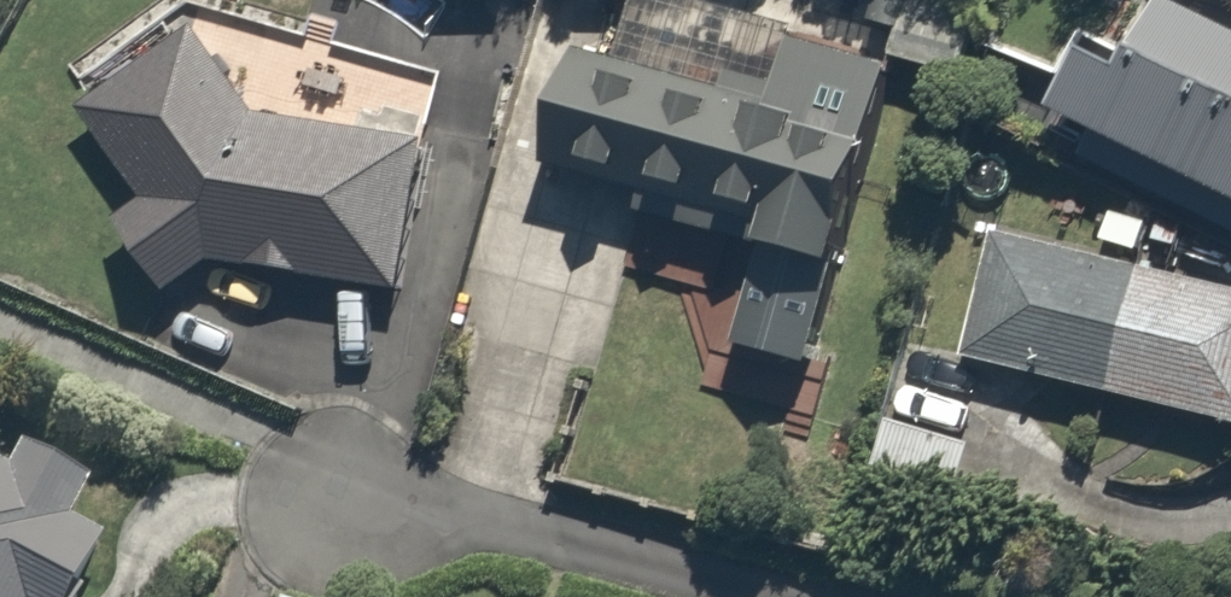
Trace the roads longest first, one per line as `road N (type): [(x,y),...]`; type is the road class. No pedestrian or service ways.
road 1 (residential): [(771,596),(292,469)]

